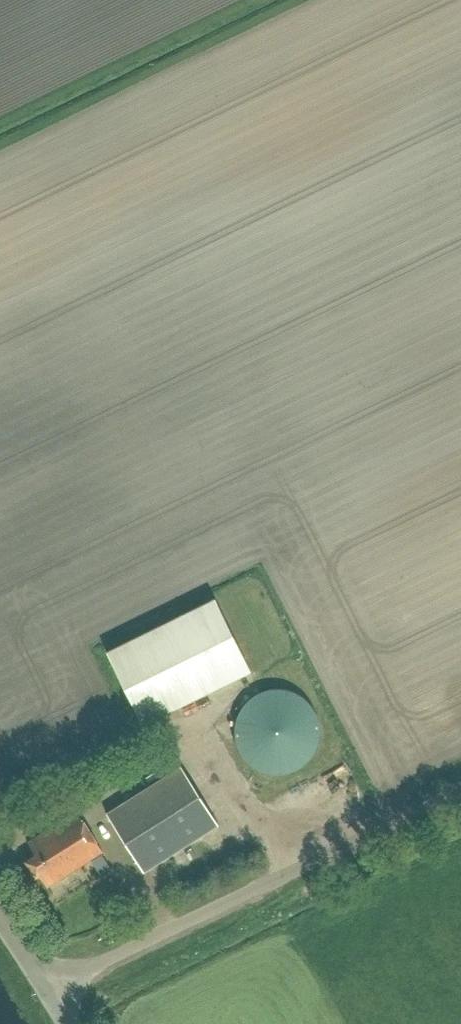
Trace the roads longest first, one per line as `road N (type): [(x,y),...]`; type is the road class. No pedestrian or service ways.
road 1 (unclassified): [(46,989),(460,791)]

